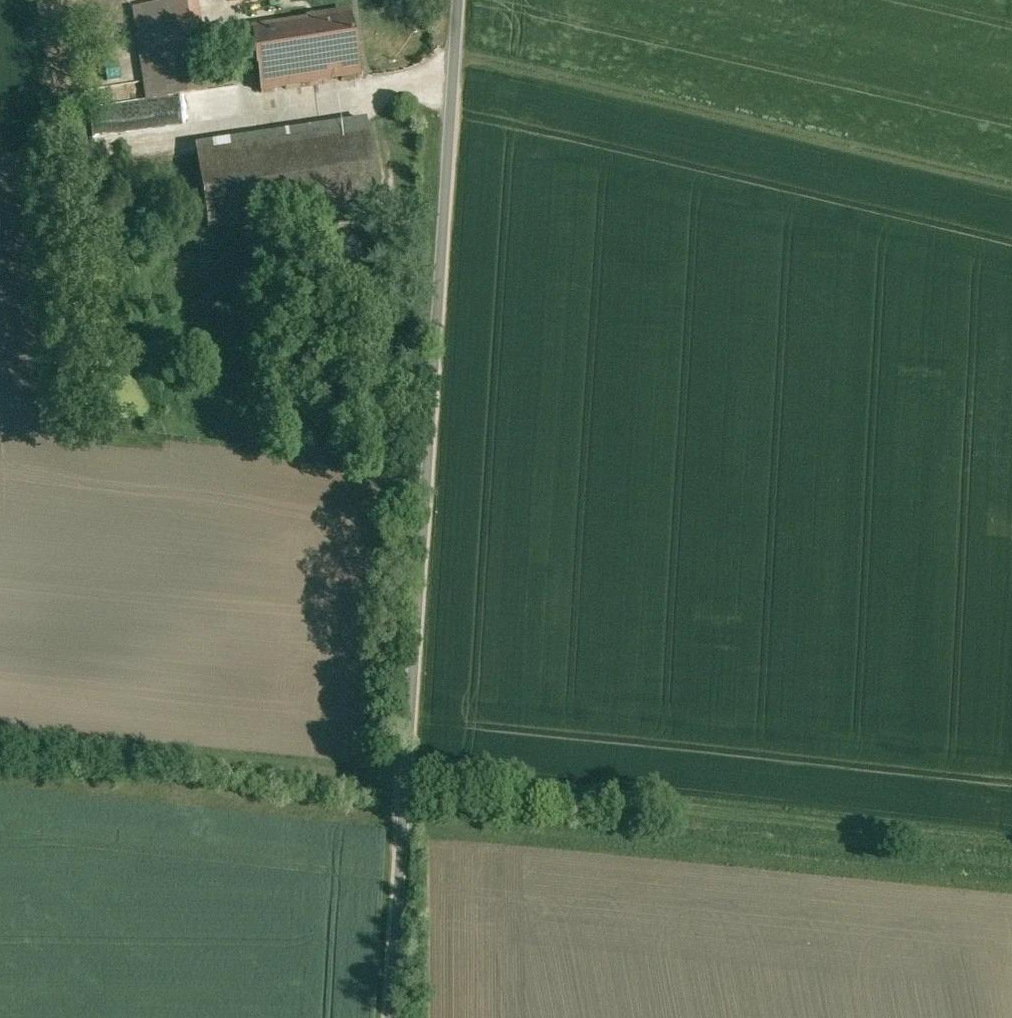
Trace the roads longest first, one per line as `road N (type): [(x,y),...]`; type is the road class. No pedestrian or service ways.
road 1 (unclassified): [(390,1017),(458,0)]

